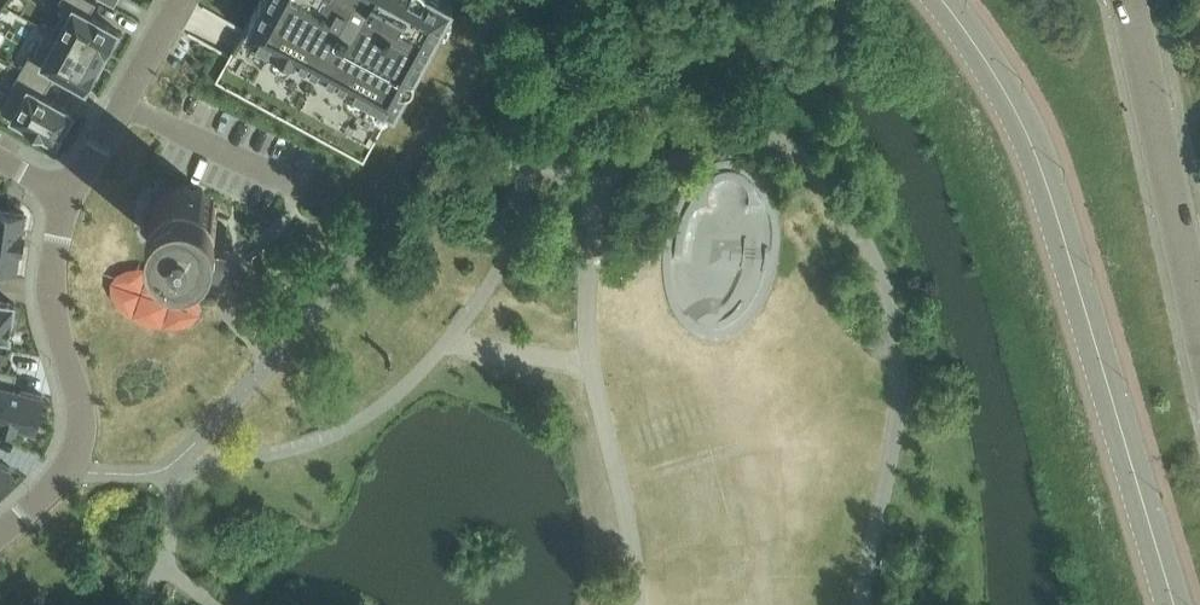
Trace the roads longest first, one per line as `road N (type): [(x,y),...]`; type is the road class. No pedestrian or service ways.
road 1 (secondary): [(941,0),(1027,129),(1175,604)]
road 2 (residential): [(70,203),(55,251),(54,312),(82,439),(22,519),(0,534)]
road 3 (tertiary): [(1130,0),(1199,329)]
road 4 (residential): [(183,0),(70,203)]

